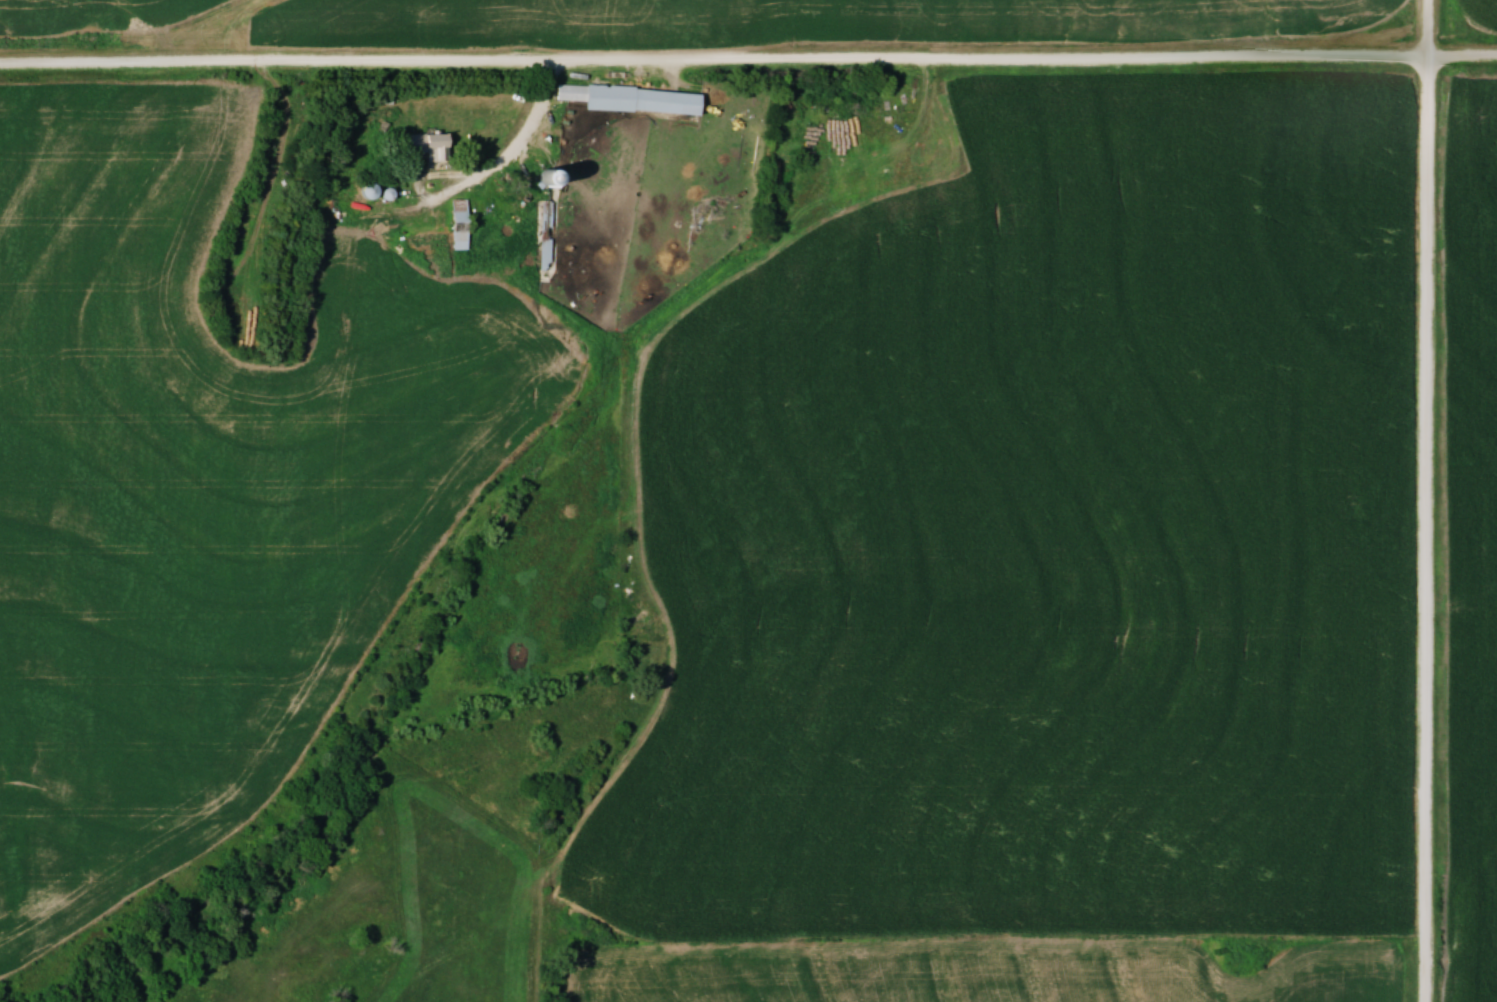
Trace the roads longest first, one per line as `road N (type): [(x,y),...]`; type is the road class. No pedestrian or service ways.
road 1 (residential): [(0,65),(1496,59)]
road 2 (residential): [(1431,0),(1429,1001)]

